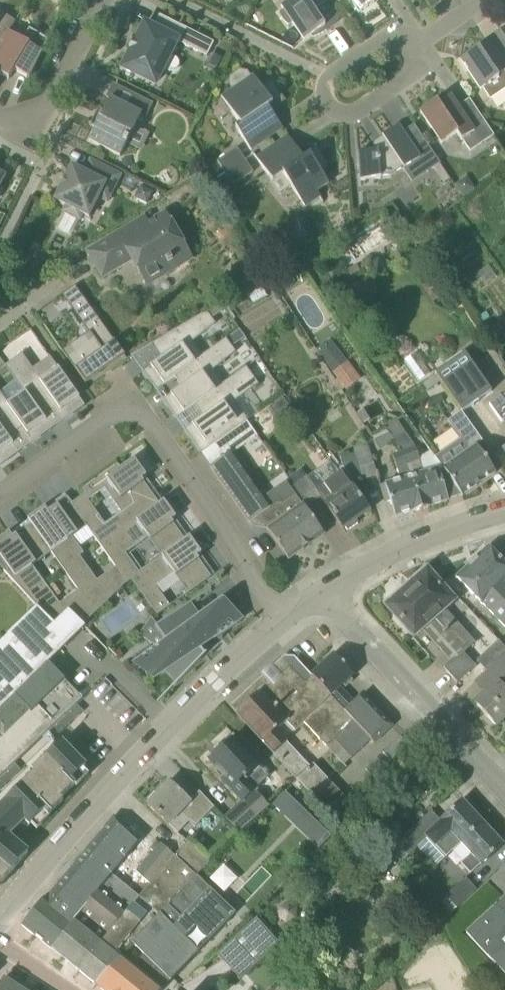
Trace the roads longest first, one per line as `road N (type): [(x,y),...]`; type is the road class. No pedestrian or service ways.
road 1 (residential): [(0,494),(114,414),(132,415),(150,425),(284,621)]
road 2 (residential): [(0,918),(176,720),(284,621)]
road 3 (unclassified): [(504,788),(328,592)]
road 4 (residential): [(424,38),(389,39),(332,71),(325,103),(343,113),(358,109),(412,71),(418,49)]
road 5 (residential): [(328,592),(430,540),(504,518)]
road 6 (residential): [(25,121),(44,109),(101,0)]

